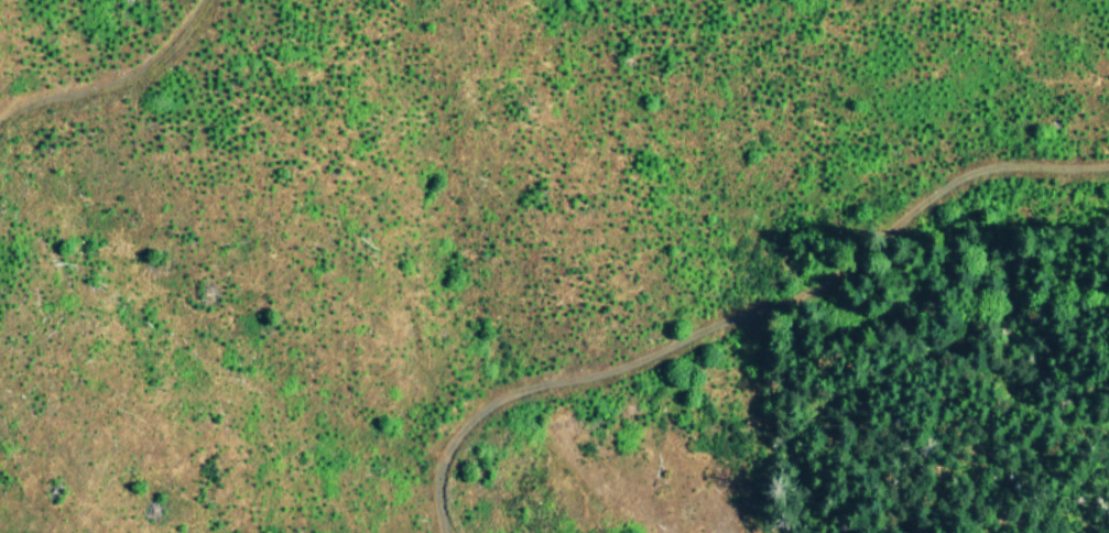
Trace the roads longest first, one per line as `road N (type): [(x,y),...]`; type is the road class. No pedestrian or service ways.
road 1 (residential): [(482,532),(461,460),(472,431),(497,406),(608,390),(714,339),(834,249),(889,193),(926,173),(1056,194),(1108,179)]

